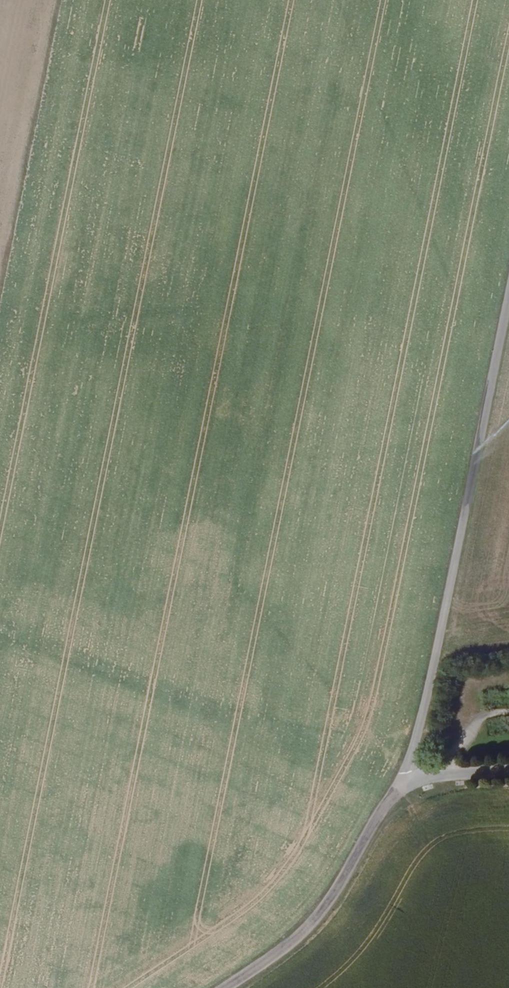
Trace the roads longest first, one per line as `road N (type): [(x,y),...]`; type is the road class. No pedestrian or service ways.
road 1 (unclassified): [(404,779),(508,294)]
road 2 (unclassified): [(404,779),(310,924),(224,987)]

